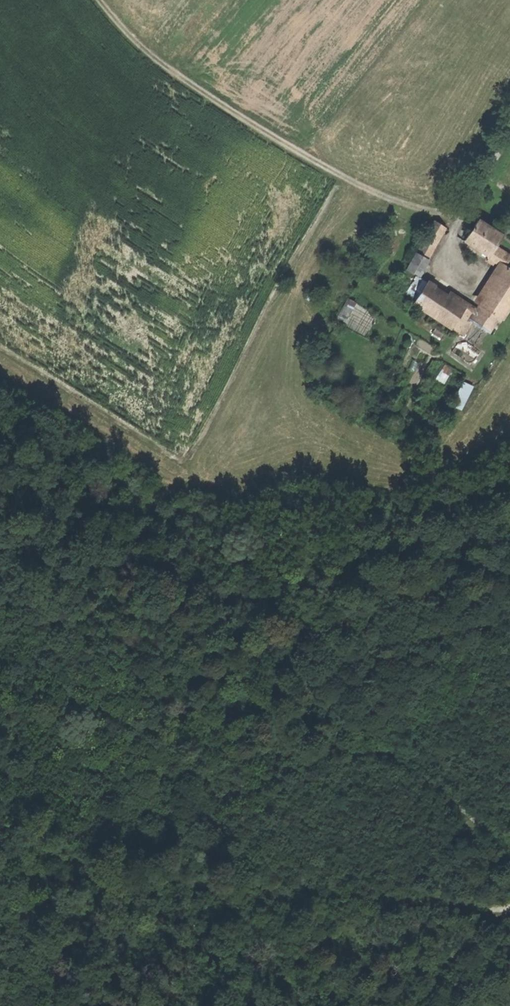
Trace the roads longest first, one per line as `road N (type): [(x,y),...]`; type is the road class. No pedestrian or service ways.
road 1 (track): [(509,853),(482,824),(381,758),(245,751),(73,699),(0,643)]
road 2 (track): [(455,218),(398,204),(337,174),(170,72),(102,0)]

